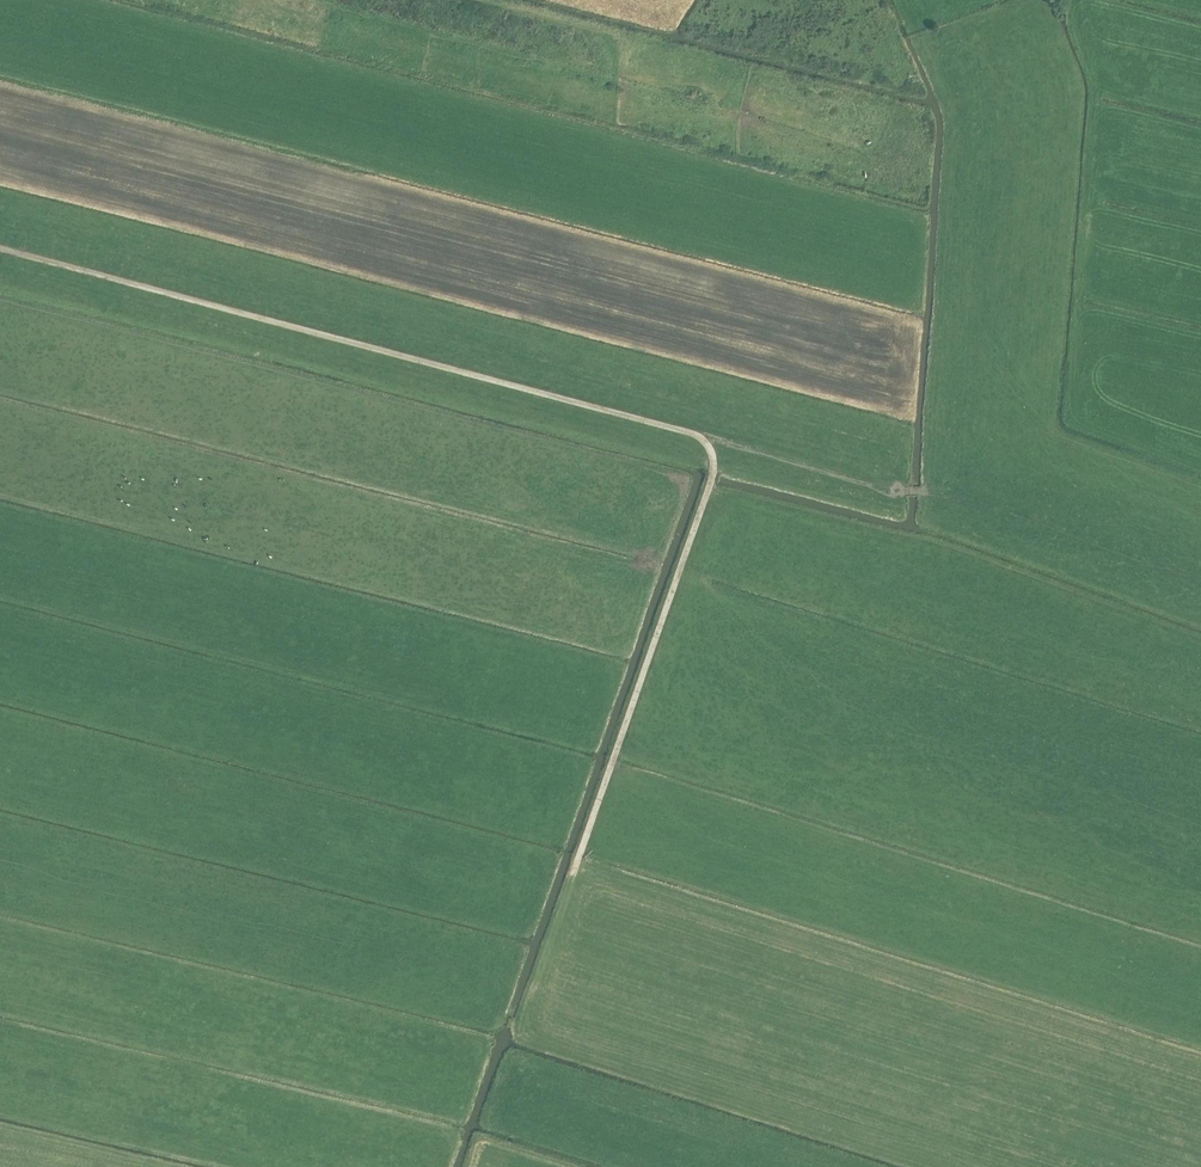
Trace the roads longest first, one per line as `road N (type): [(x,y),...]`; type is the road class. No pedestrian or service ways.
road 1 (track): [(945,0),(944,23),(973,98),(958,313),(932,489),(1200,582)]
road 2 (track): [(698,437),(0,249)]
road 3 (track): [(698,437),(711,448),(713,476),(573,875)]
road 4 (track): [(932,489),(901,491),(698,437)]

